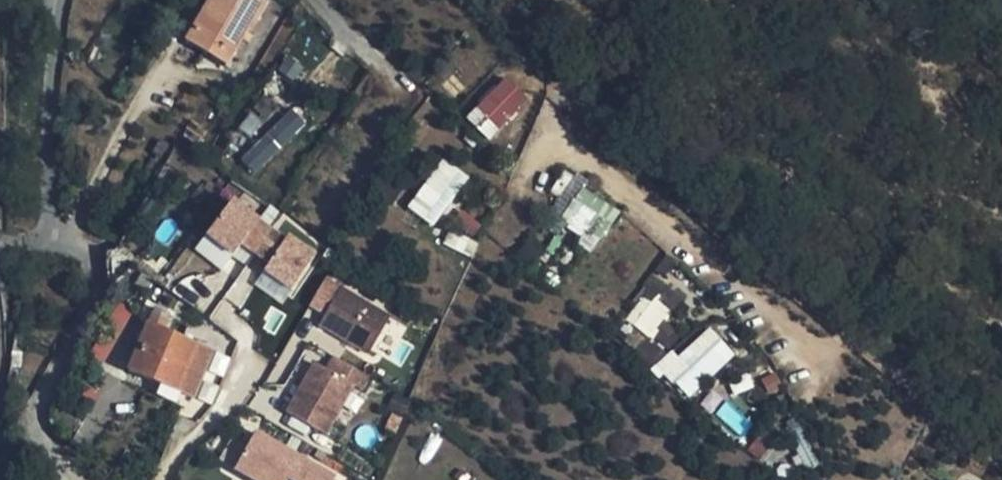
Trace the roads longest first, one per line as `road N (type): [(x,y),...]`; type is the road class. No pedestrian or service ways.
road 1 (track): [(745,0),(798,166),(1001,346)]
road 2 (residential): [(64,235),(89,258),(93,291),(35,418),(45,445),(77,479)]
road 3 (residential): [(68,0),(52,163),(64,235)]

